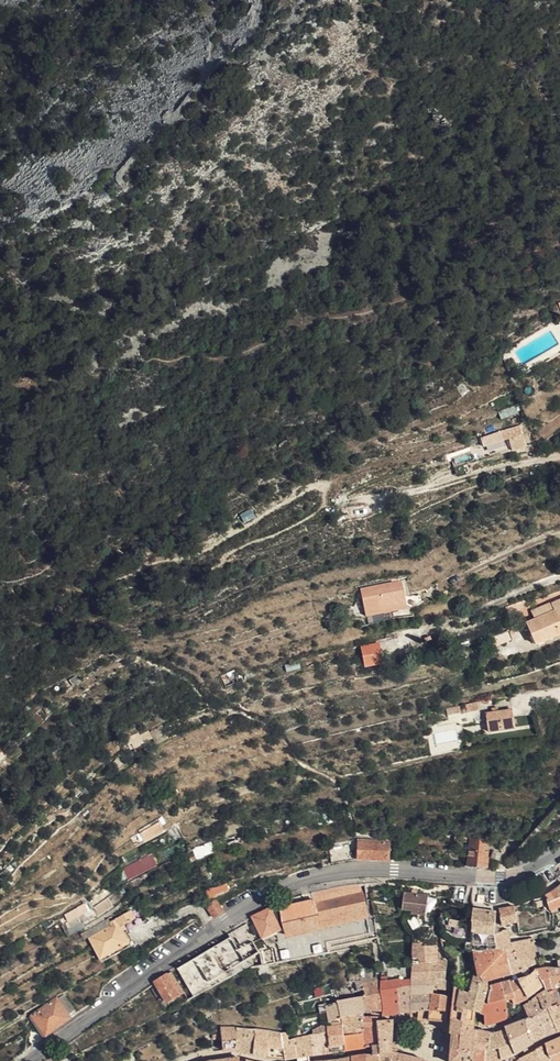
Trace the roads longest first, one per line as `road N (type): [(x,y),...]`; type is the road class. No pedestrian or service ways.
road 1 (tertiary): [(30,1060),(227,919),(284,888),(352,870),(511,875),(559,853)]
road 2 (track): [(559,537),(443,584)]

